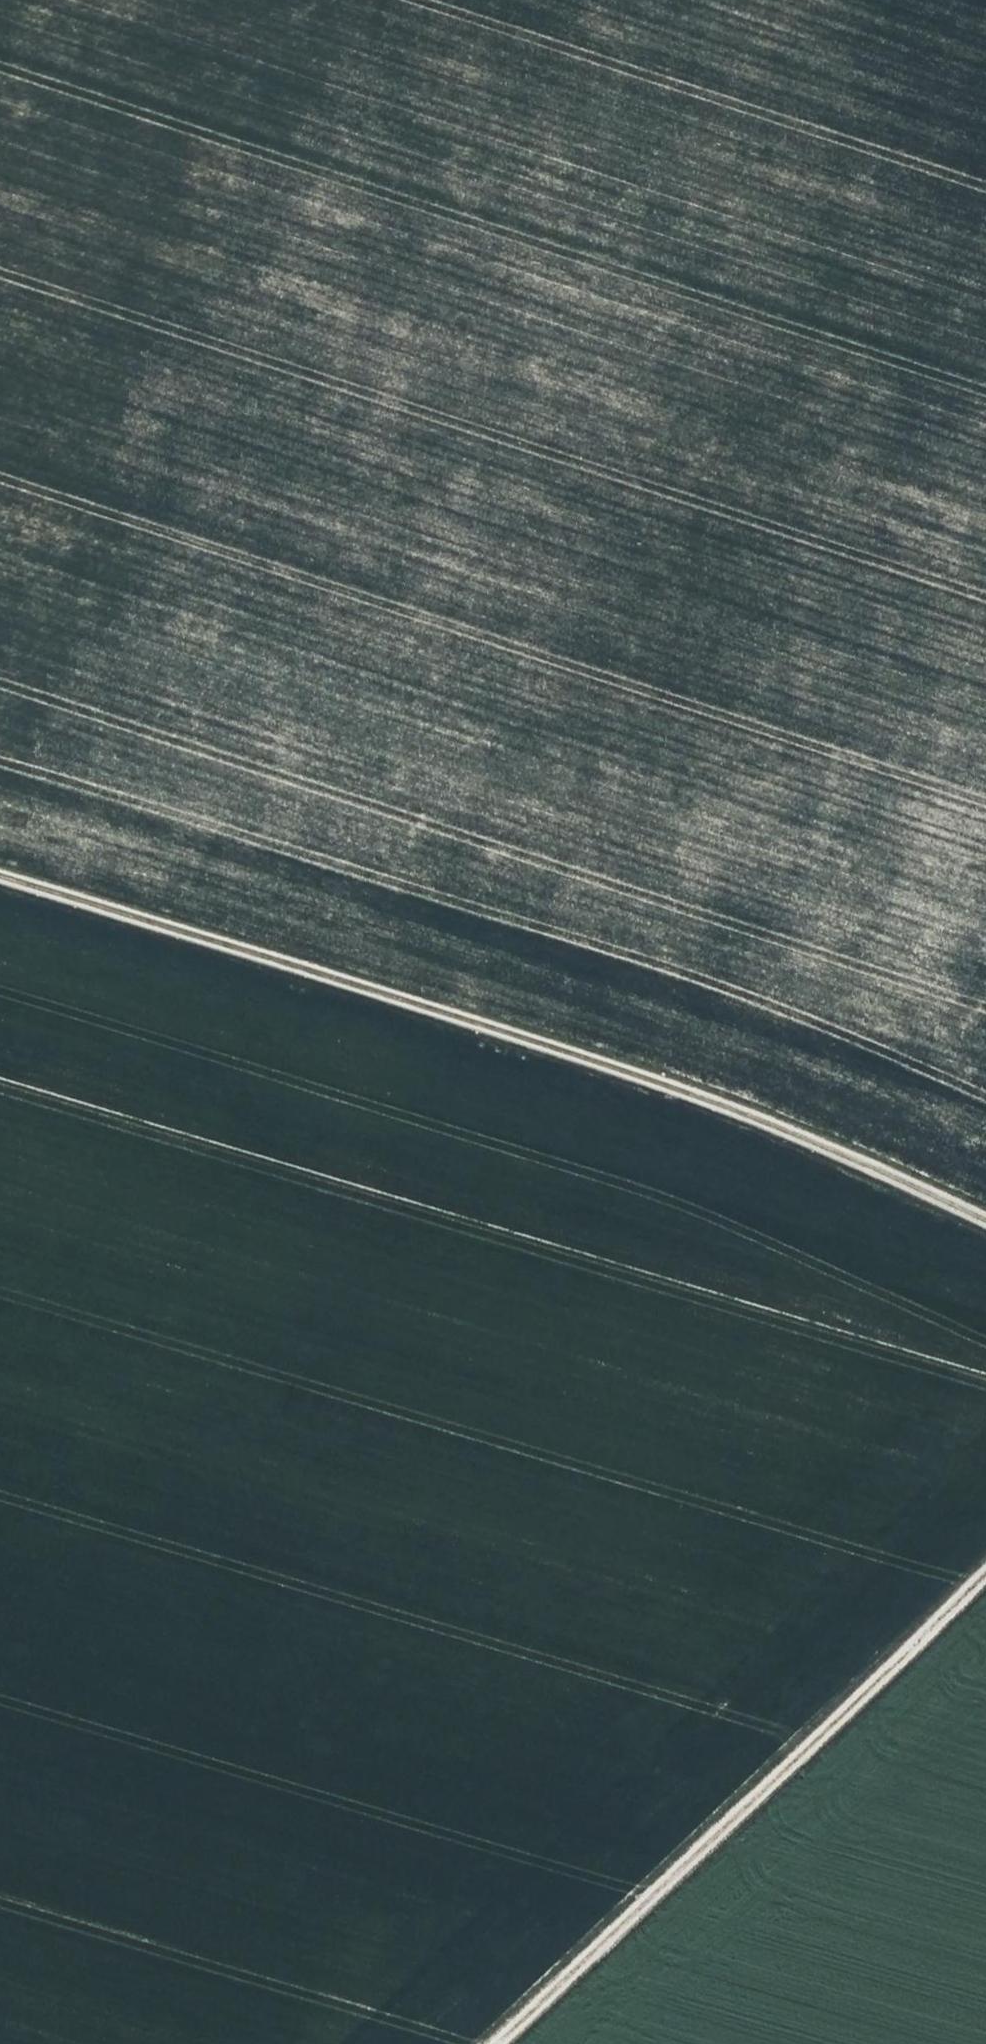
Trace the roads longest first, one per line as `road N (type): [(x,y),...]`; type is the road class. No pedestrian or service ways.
road 1 (track): [(985,1217),(787,1133),(479,1028),(0,882)]
road 2 (track): [(985,1564),(488,2043)]

